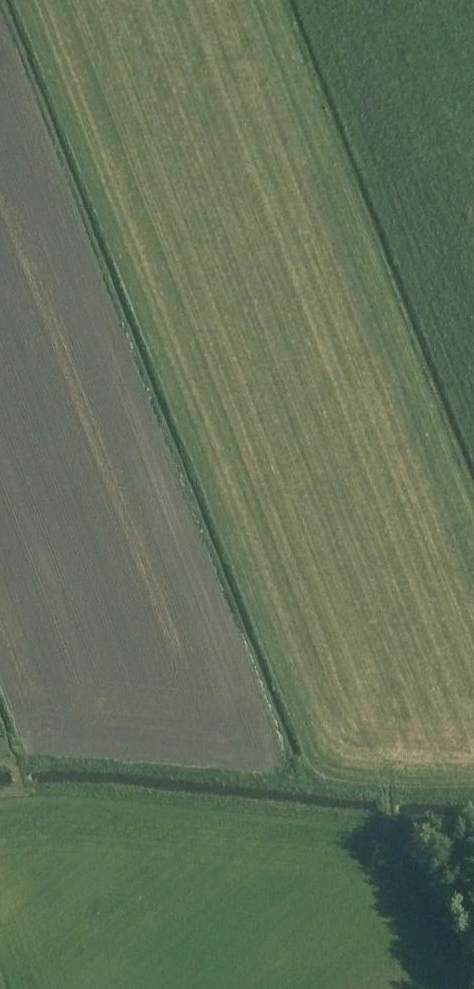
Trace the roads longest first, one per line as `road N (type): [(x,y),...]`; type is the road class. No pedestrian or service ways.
road 1 (track): [(473,988),(388,818),(390,793),(473,788)]

